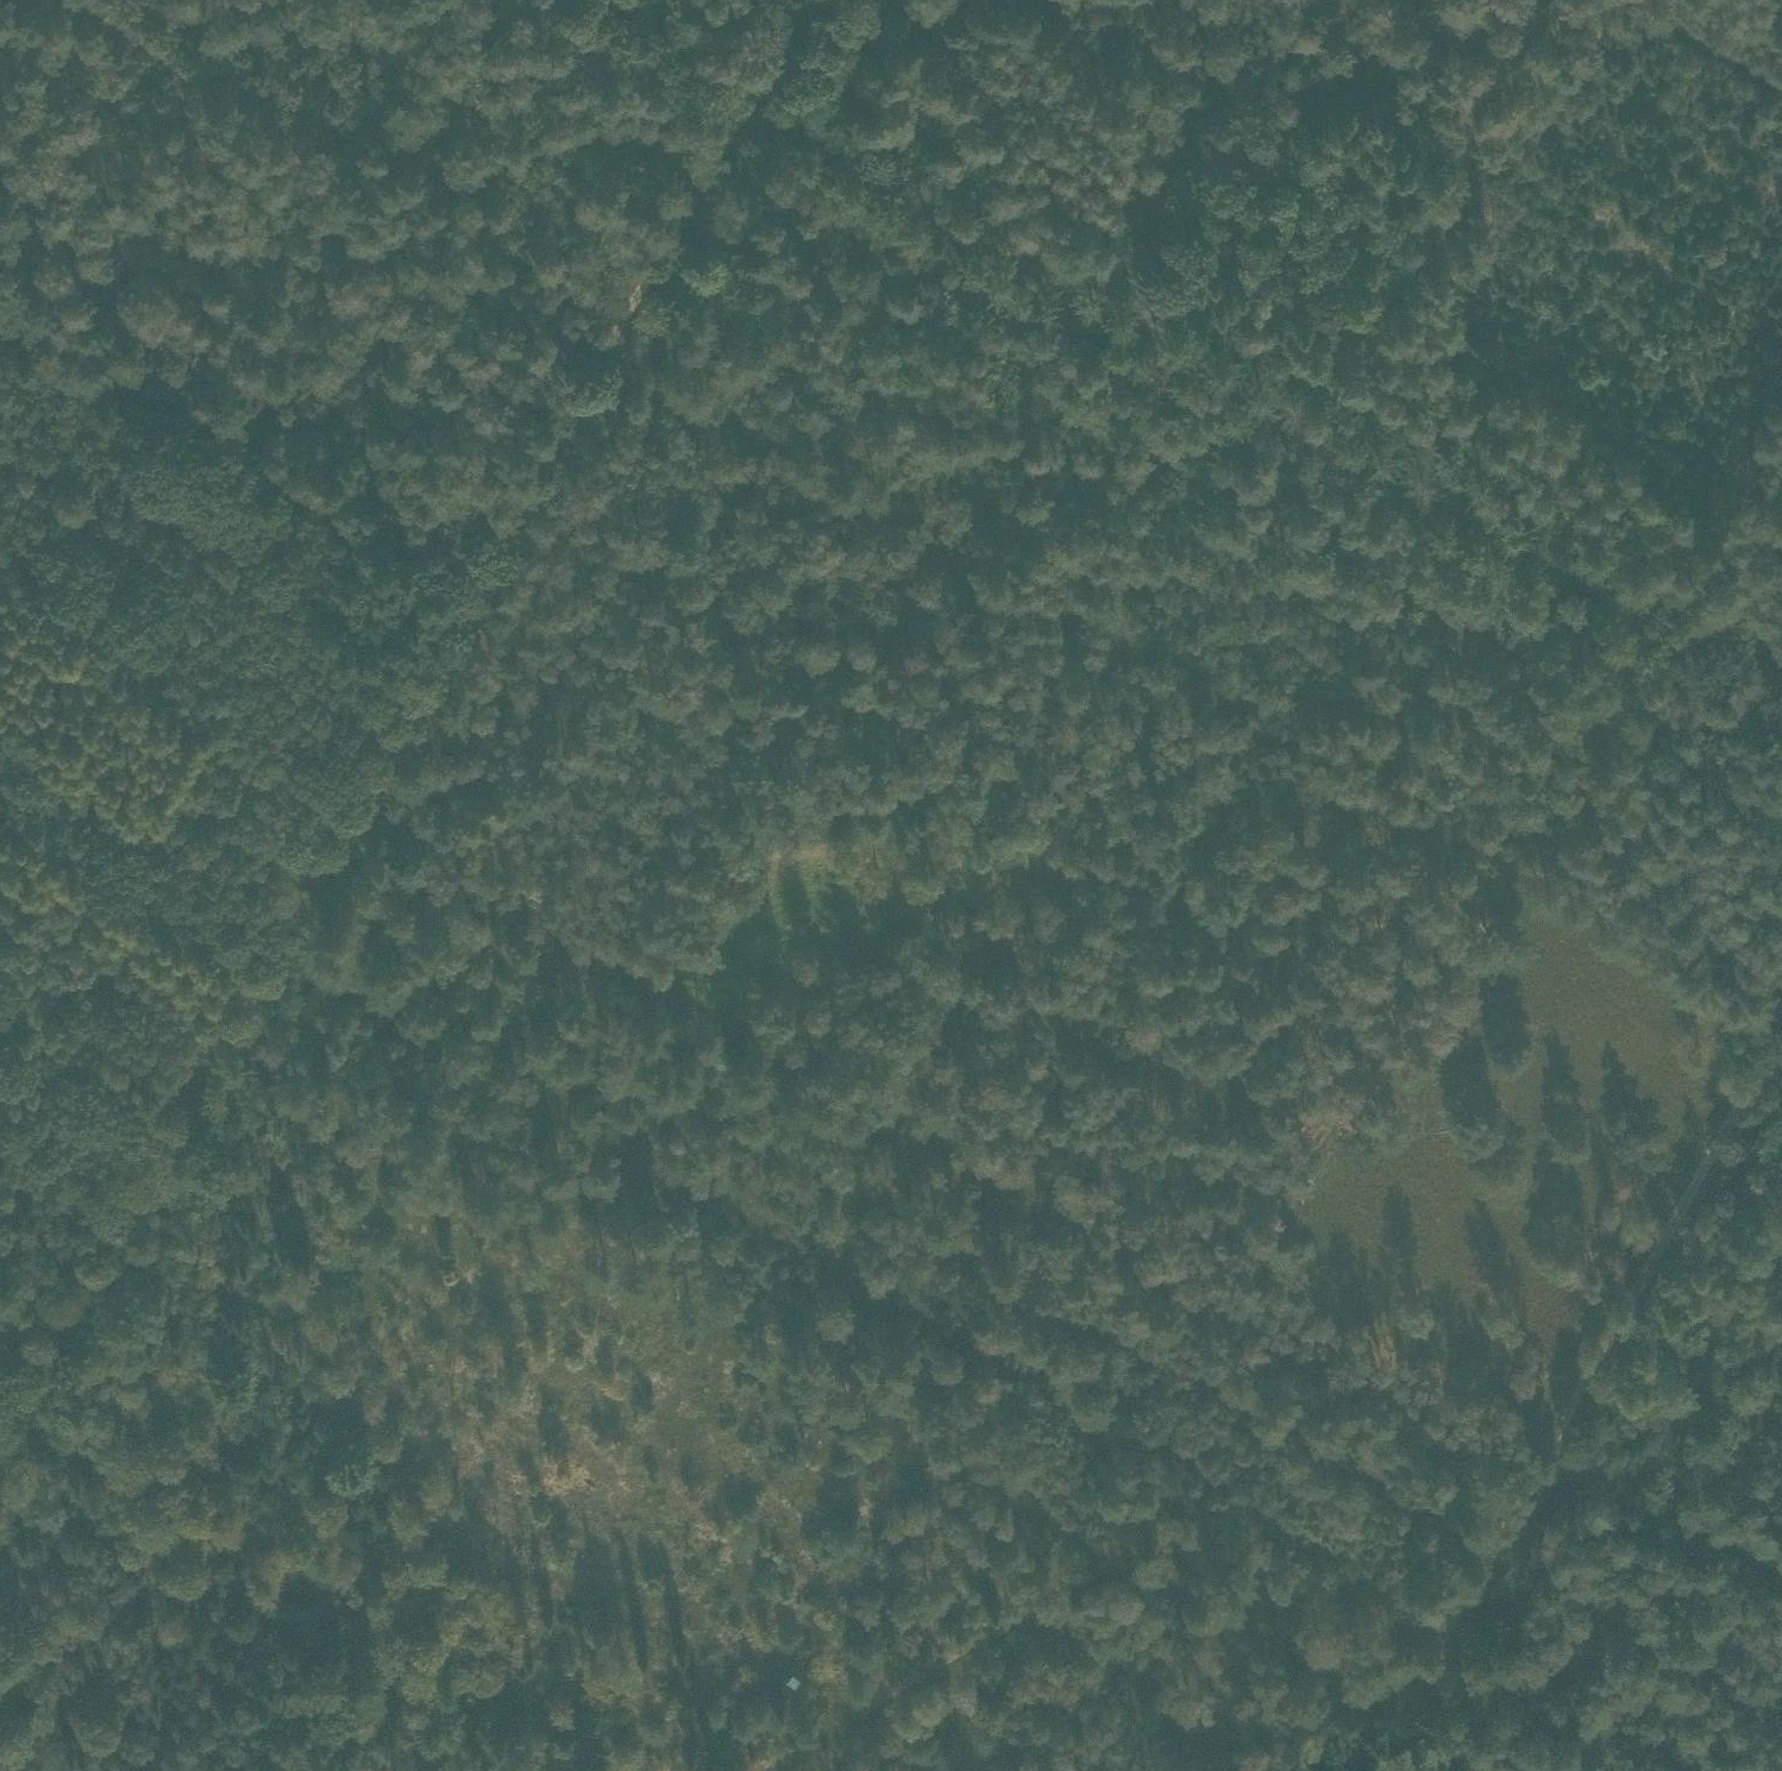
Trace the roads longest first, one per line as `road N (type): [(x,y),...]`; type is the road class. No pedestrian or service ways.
road 1 (track): [(823,0),(772,90),(754,107),(0,1427)]
road 2 (track): [(1781,697),(754,107)]
road 3 (track): [(1781,1033),(1372,1770)]
road 4 (track): [(689,1770),(636,1751),(20,1393)]
road 5 (track): [(1412,1703),(1118,1565),(730,1770)]
road 6 (track): [(1290,410),(1463,207),(1457,133),(1551,0)]
road 7 (track): [(681,997),(359,800)]
road 8 (track): [(1499,1550),(1781,1721)]
road 9 (track): [(1781,100),(1596,0)]
road 10 (track): [(772,90),(611,0)]

